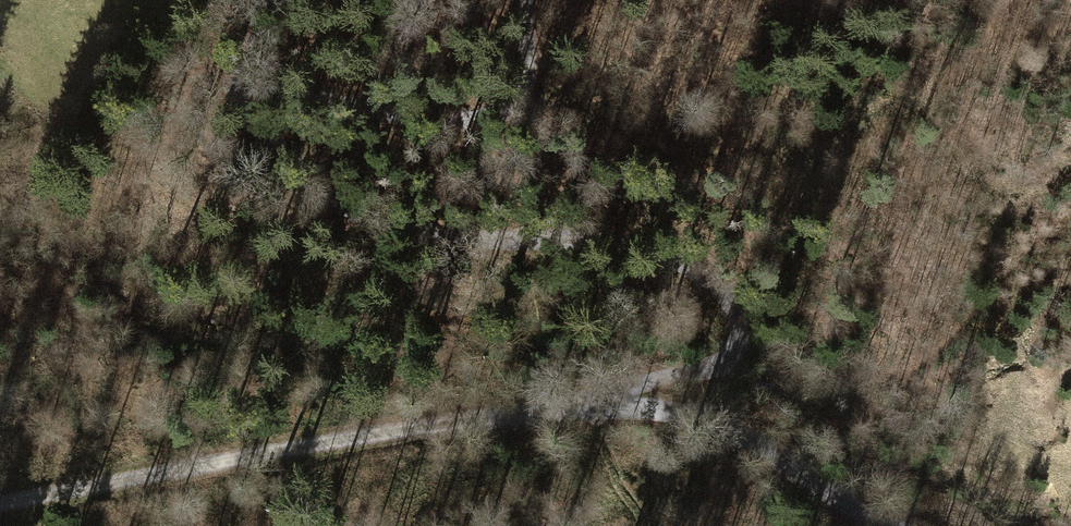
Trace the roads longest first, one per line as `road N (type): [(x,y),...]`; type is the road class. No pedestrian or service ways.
road 1 (track): [(529,0),(533,90),(494,114),(401,116),(325,95),(275,98),(256,121),(302,176),(351,214),(406,232),(613,240),(716,285),(734,310),(738,338),(730,360),(611,396),(603,412)]
road 2 (track): [(0,499),(396,432),(603,412)]
road 3 (track): [(603,412),(675,414),(752,440),(891,525)]

